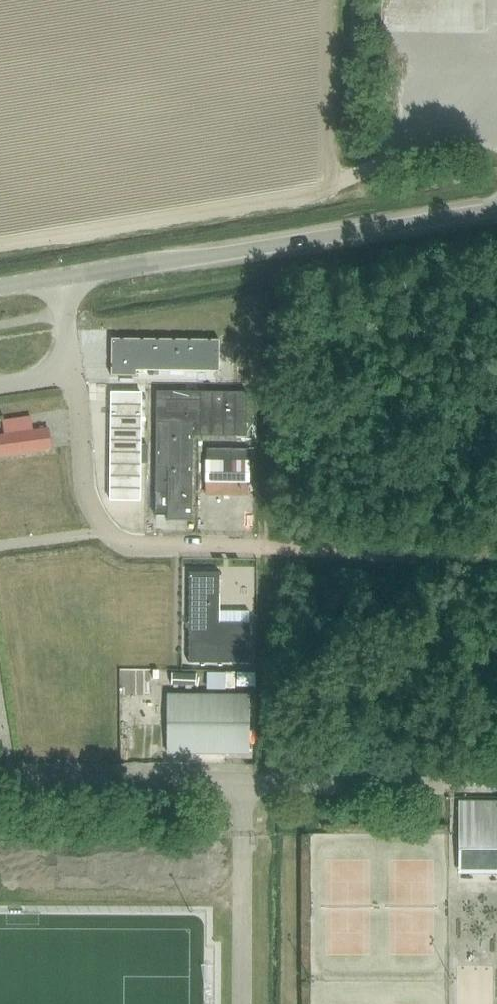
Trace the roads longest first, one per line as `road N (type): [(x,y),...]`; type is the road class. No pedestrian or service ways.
road 1 (unclassified): [(58,277),(496,209)]
road 2 (unclassified): [(58,277),(83,486),(103,528),(132,546),(261,548)]

